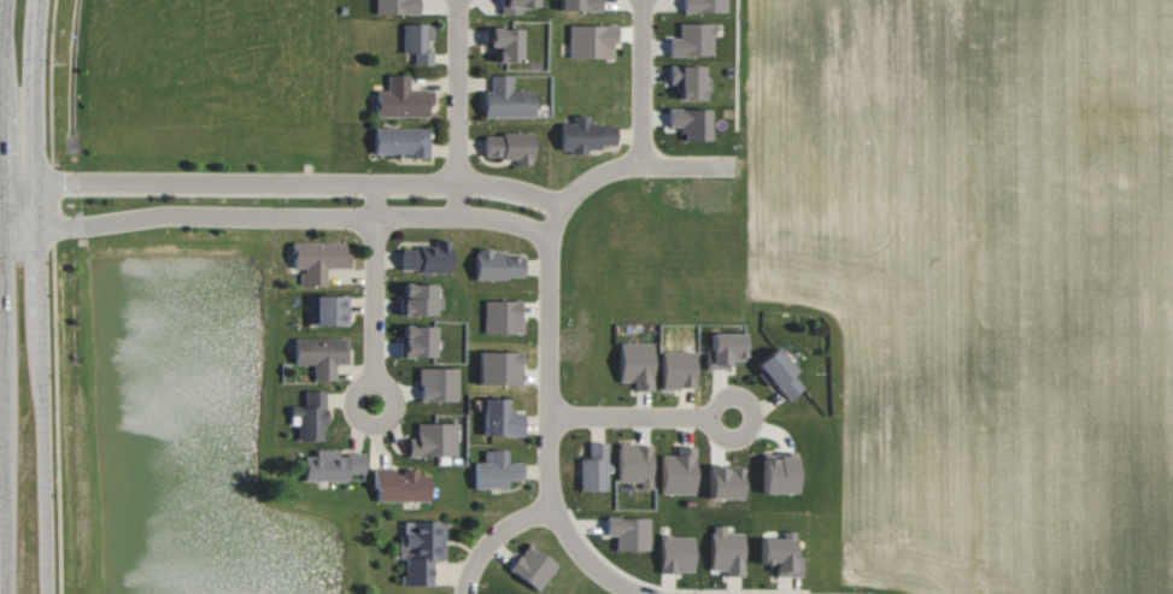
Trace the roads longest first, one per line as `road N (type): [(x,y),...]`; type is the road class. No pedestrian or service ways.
road 1 (residential): [(737,164),(615,170),(574,189),(551,236),(555,505),(604,574),(640,593)]
road 2 (secondary): [(44,593),(30,63),(36,0)]
road 3 (residential): [(561,207),(520,188),(456,181),(2,180)]
road 4 (residential): [(1,227),(59,228),(168,212),(456,214),(517,222),(551,236)]
road 5 (secondary): [(0,114),(7,593)]
road 6 (residential): [(376,402),(374,181)]
road 7 (residential): [(459,0),(456,214)]
road 8 (residential): [(732,416),(549,417)]
road 9 (residential): [(646,0),(644,164)]
road 10 (residential): [(467,593),(489,542),(555,505)]

